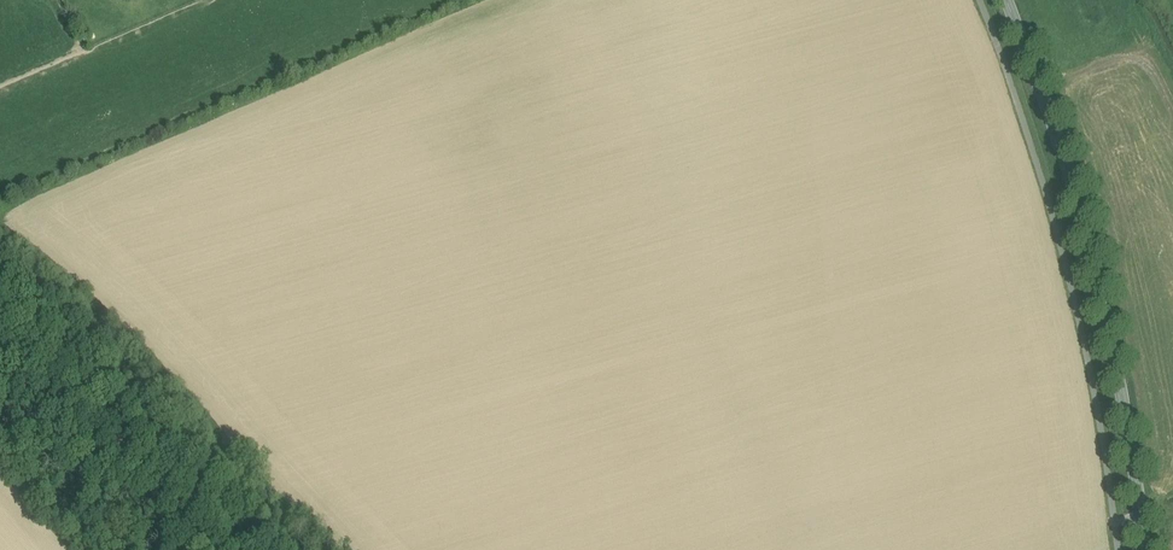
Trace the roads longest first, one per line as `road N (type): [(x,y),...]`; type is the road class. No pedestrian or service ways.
road 1 (tertiary): [(1134,549),(1110,396),(1034,98),(997,0)]

